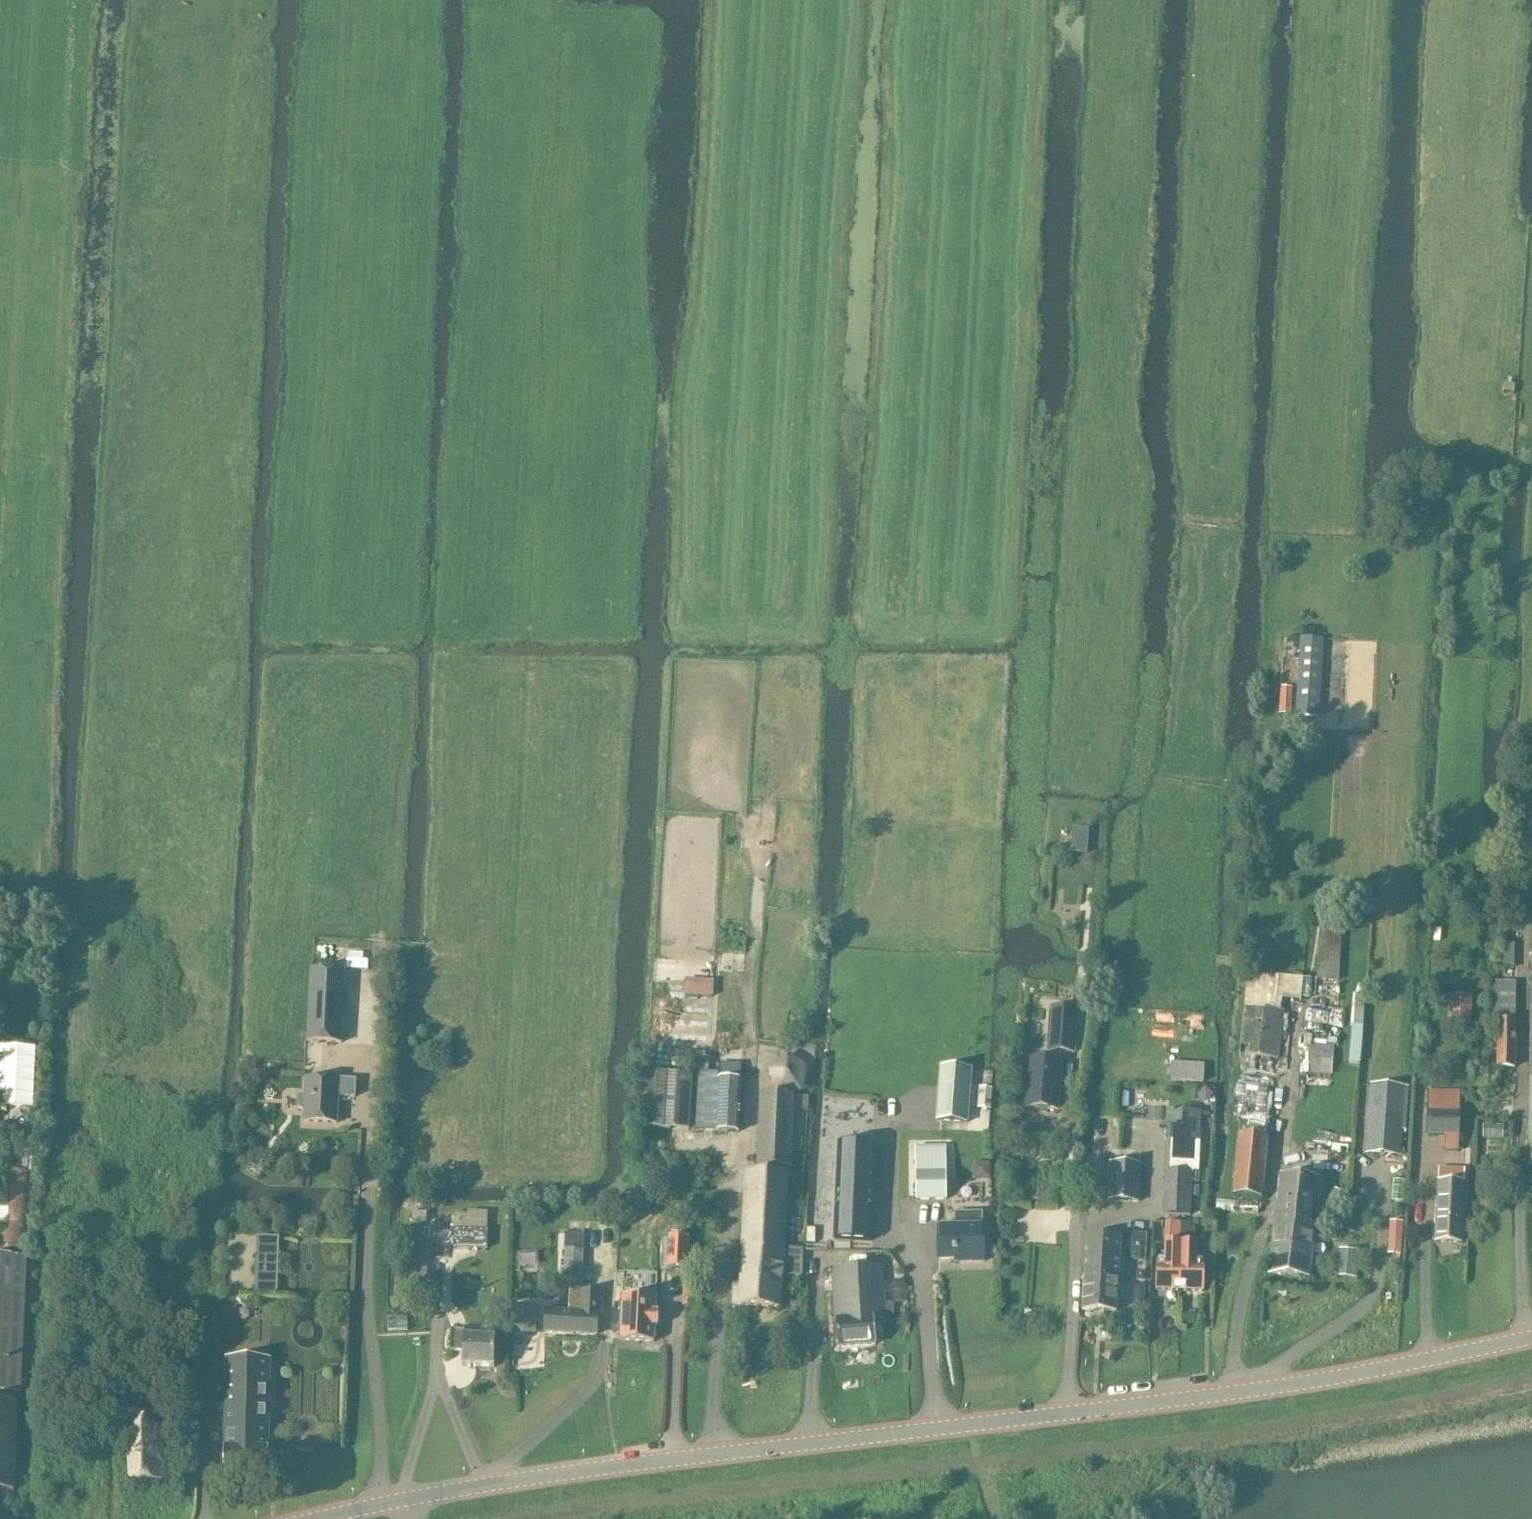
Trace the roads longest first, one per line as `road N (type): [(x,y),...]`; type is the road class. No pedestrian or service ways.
road 1 (tertiary): [(328,1518),(485,1487),(1336,1377),(1531,1339)]

